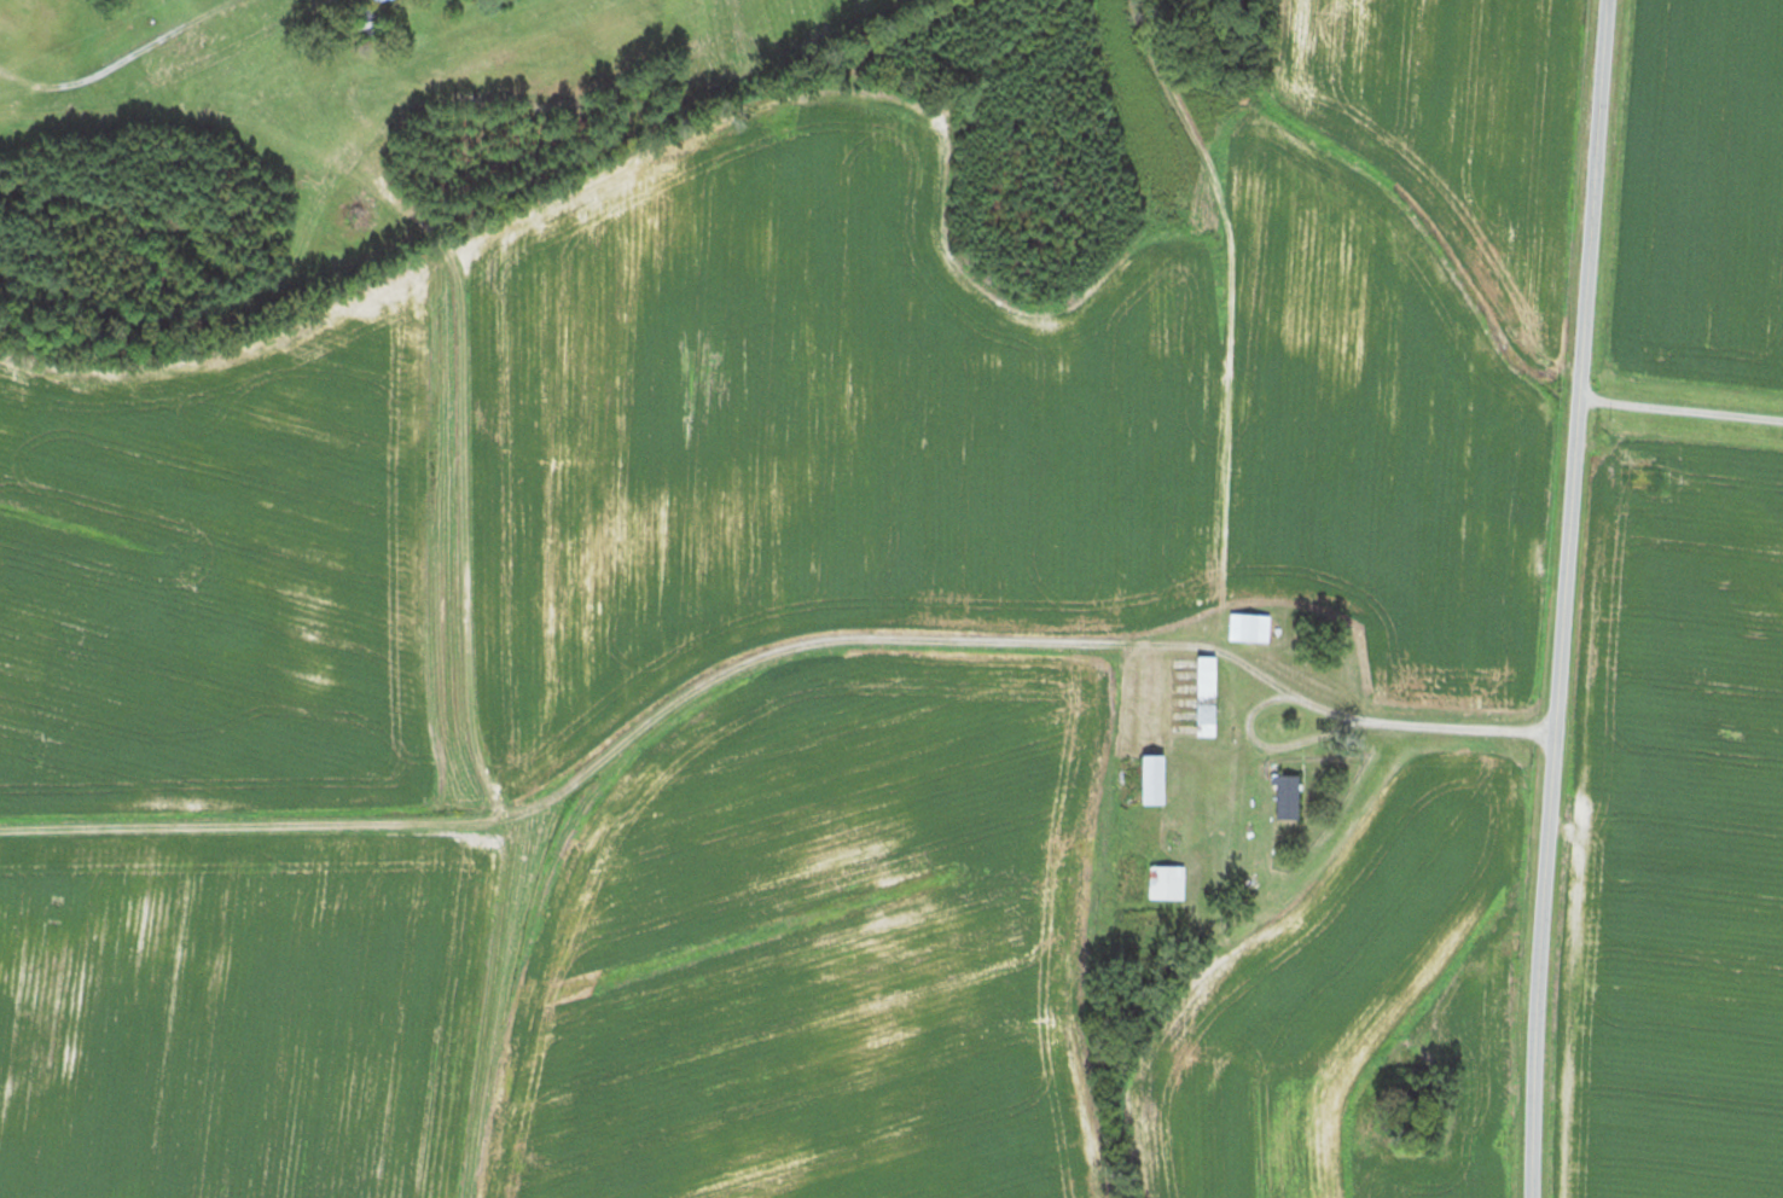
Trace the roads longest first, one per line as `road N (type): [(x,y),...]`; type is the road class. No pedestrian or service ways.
road 1 (residential): [(1532,1197),(1615,0)]

